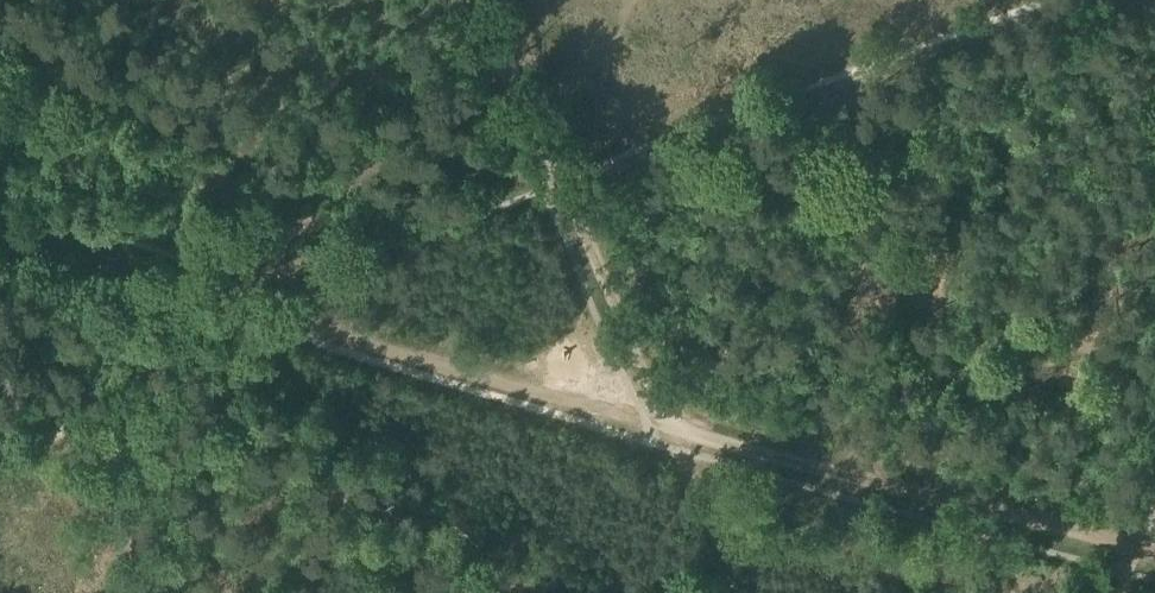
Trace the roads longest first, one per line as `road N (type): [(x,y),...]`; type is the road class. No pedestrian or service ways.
road 1 (track): [(144,272),(647,422),(1154,554)]
road 2 (track): [(564,191),(1070,0)]
road 3 (track): [(479,0),(676,430)]
road 4 (track): [(274,308),(0,481)]
road 5 (track): [(1154,276),(1149,112),(1132,0)]
road 6 (track): [(174,592),(29,461)]
road 7 (track): [(0,213),(144,272)]

